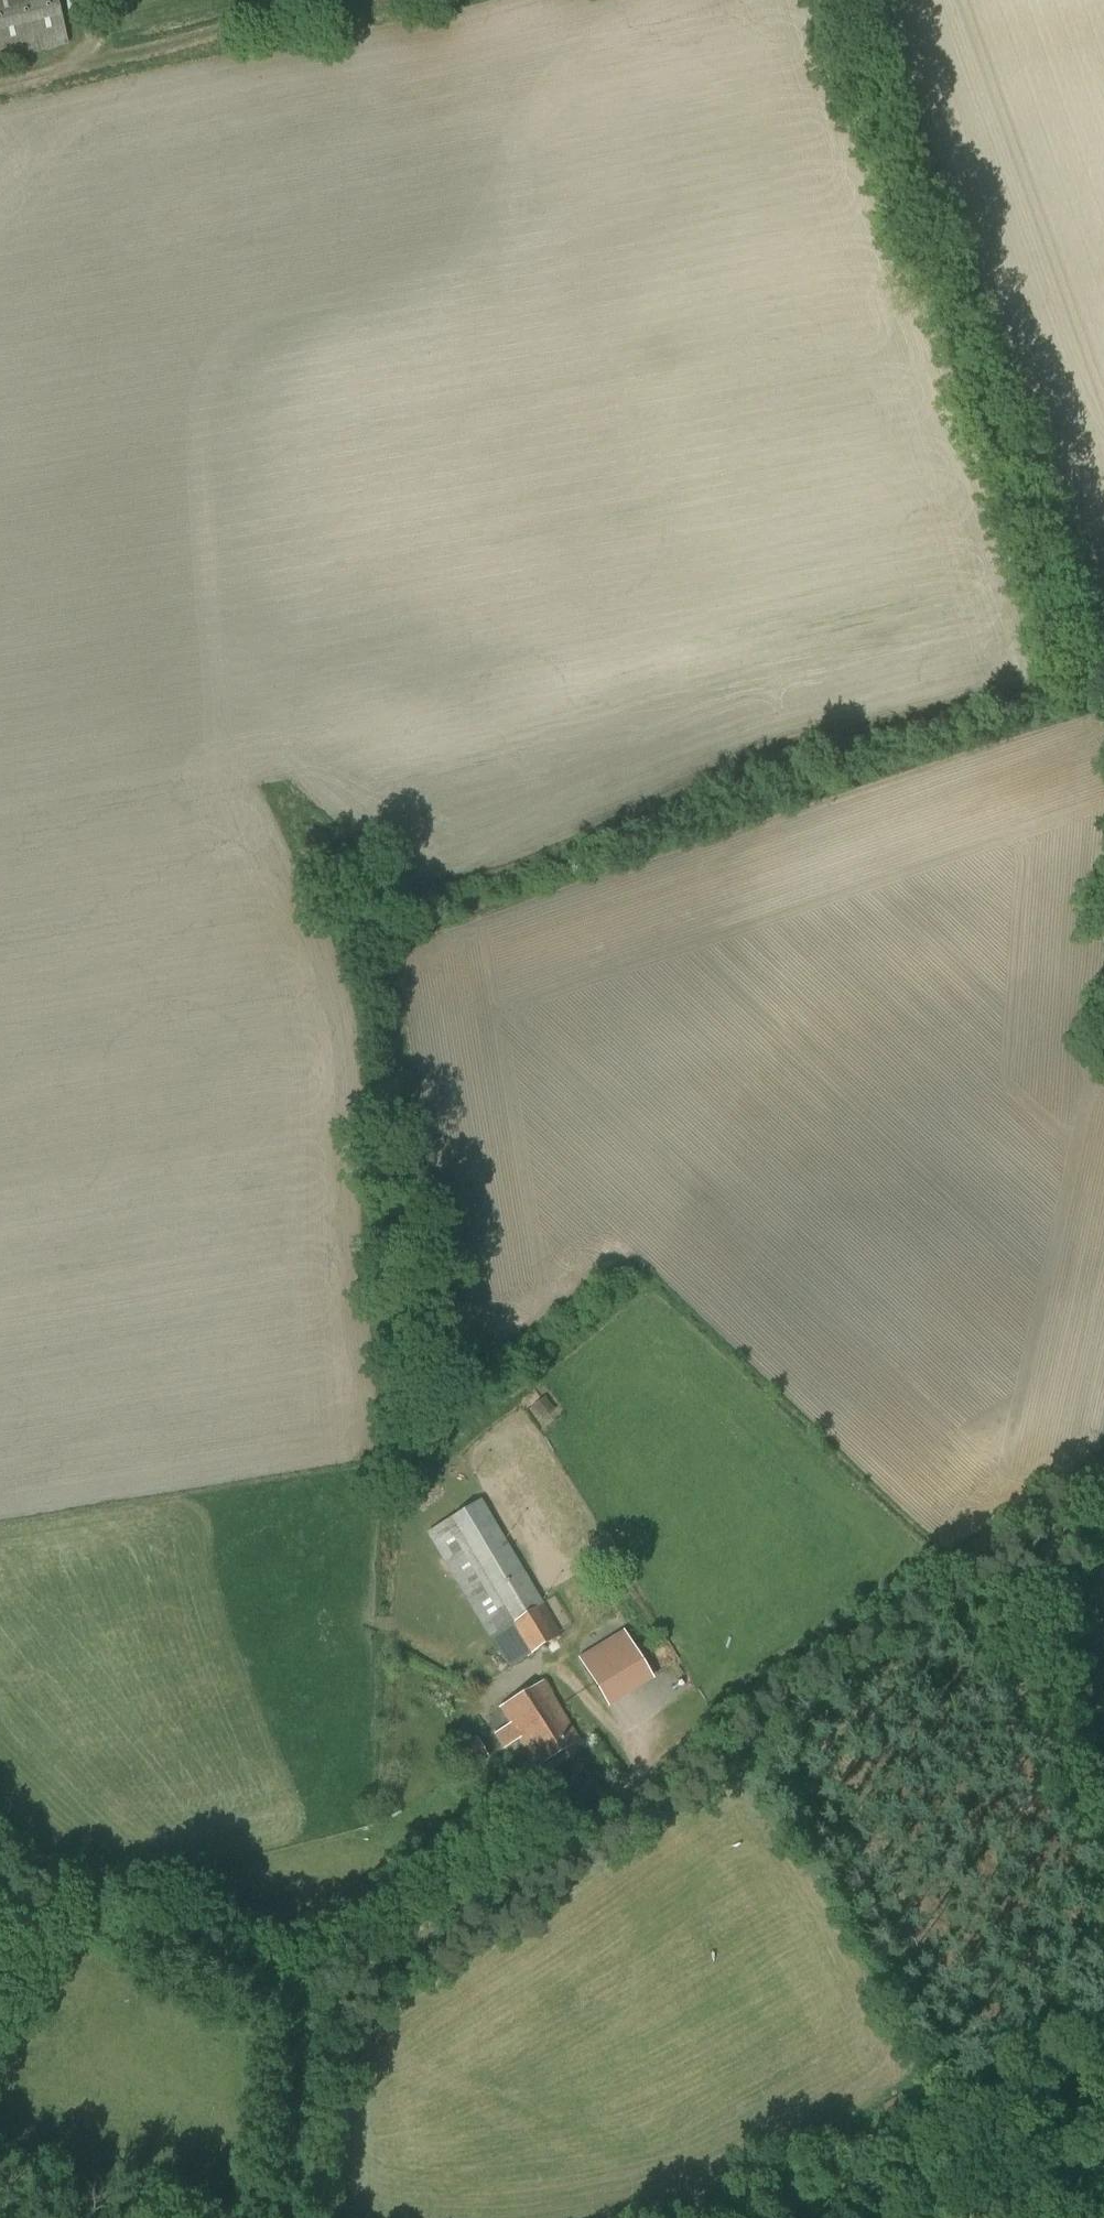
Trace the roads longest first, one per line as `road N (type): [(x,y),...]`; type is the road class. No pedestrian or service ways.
road 1 (track): [(298,2002),(365,1971),(1103,1482)]
road 2 (track): [(0,1829),(70,1889),(298,2002)]

